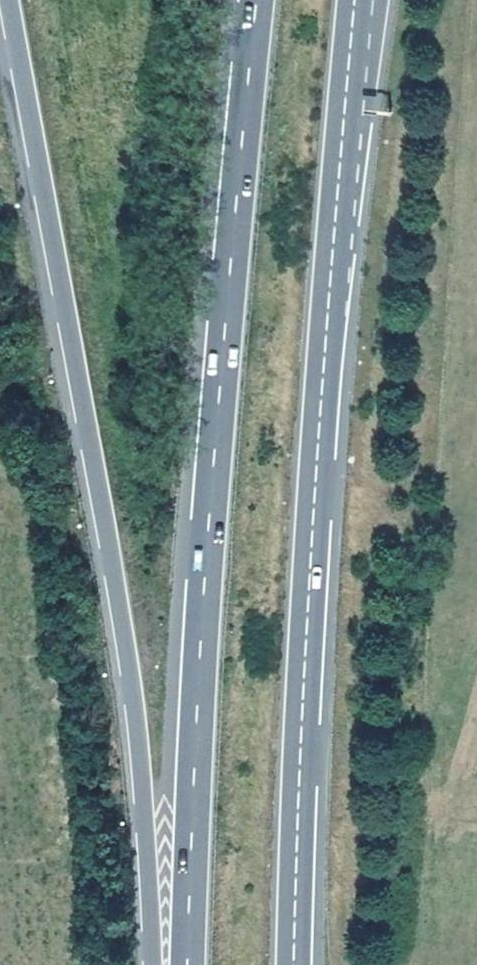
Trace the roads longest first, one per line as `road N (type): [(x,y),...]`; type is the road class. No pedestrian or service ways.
road 1 (motorway): [(8,0),(134,691),(153,964)]
road 2 (motorway): [(255,0),(209,537),(189,964)]
road 3 (motorway): [(293,964),(313,528),(357,0)]

